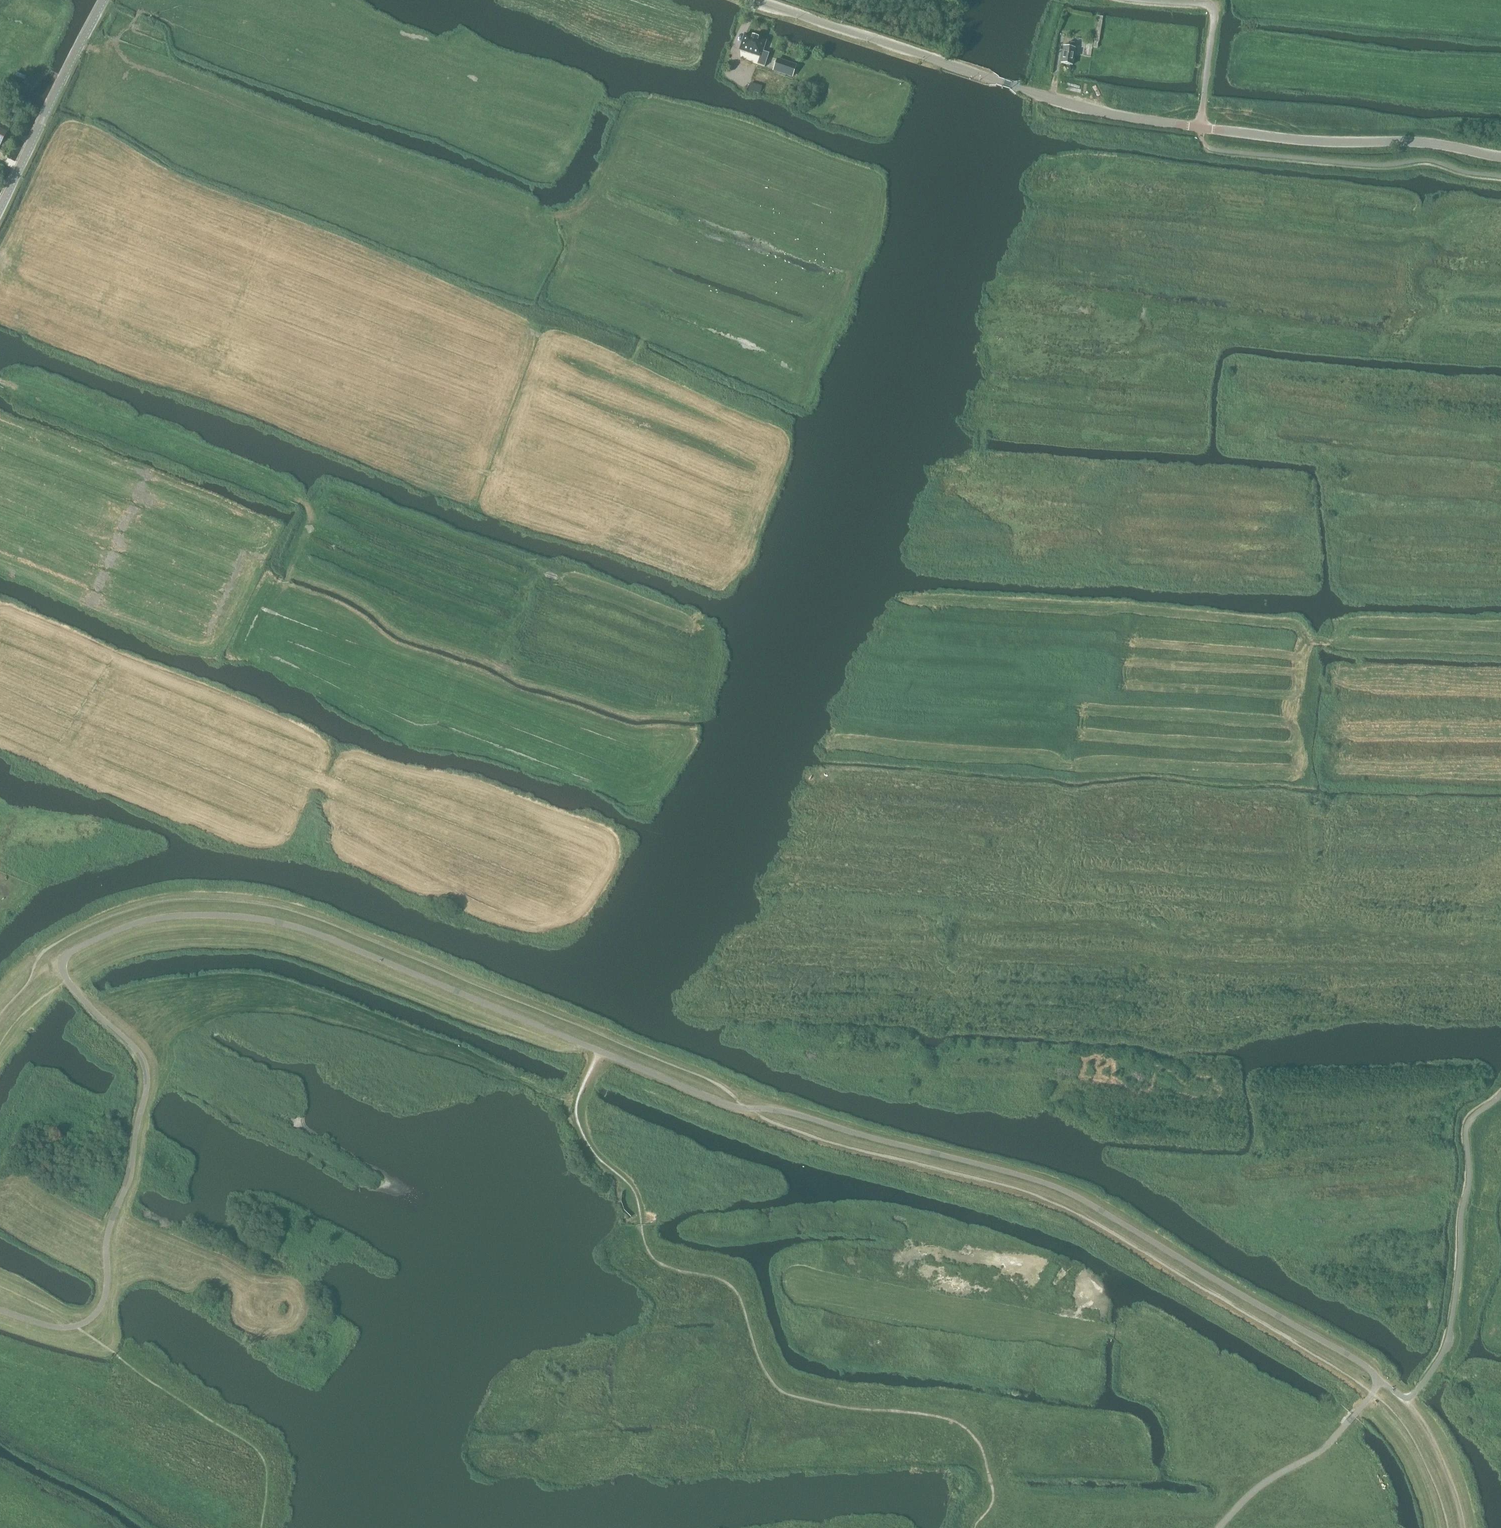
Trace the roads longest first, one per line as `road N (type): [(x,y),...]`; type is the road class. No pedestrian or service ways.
road 1 (tertiary): [(1500,158),(1430,144),(1297,142),(1154,122),(997,81)]
road 2 (tertiary): [(757,0),(997,81)]
road 3 (tertiary): [(0,212),(105,0)]

